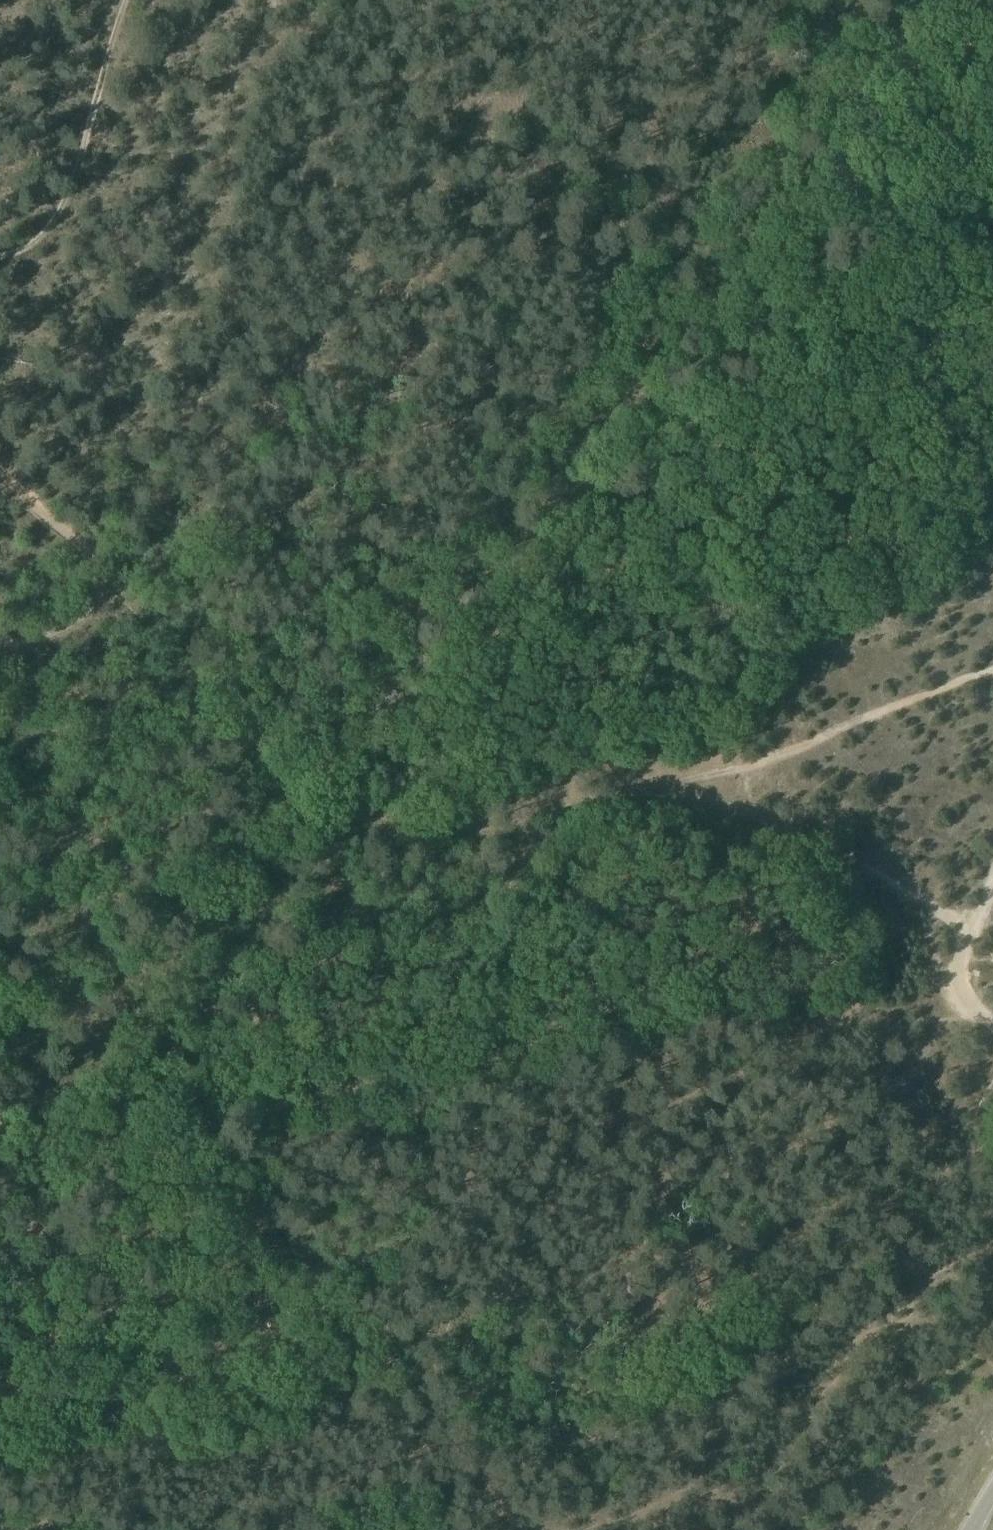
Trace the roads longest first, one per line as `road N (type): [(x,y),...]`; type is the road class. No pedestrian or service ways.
road 1 (track): [(967,940),(949,919),(813,829),(680,785)]
road 2 (track): [(126,0),(62,202),(44,238),(0,258)]

